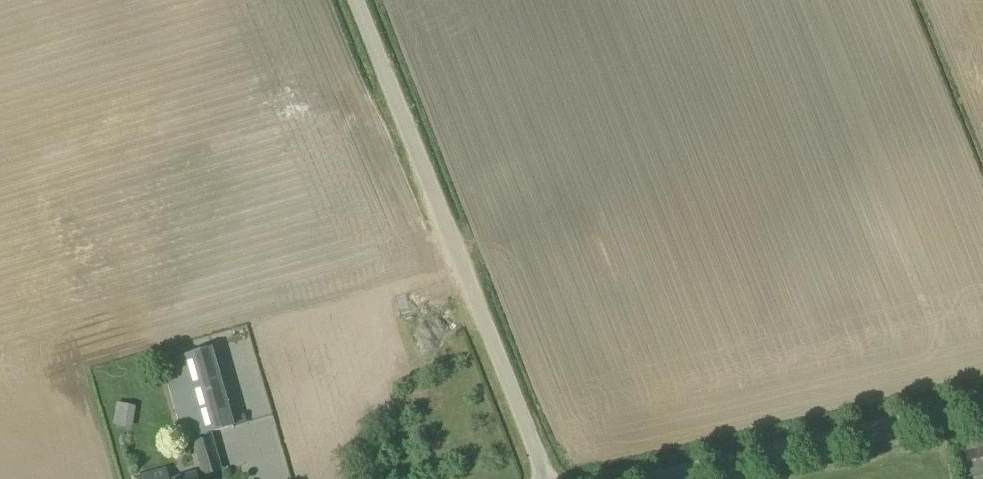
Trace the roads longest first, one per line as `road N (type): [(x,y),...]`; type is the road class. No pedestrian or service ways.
road 1 (unclassified): [(541,478),(356,0)]
road 2 (tertiary): [(982,404),(669,478)]

